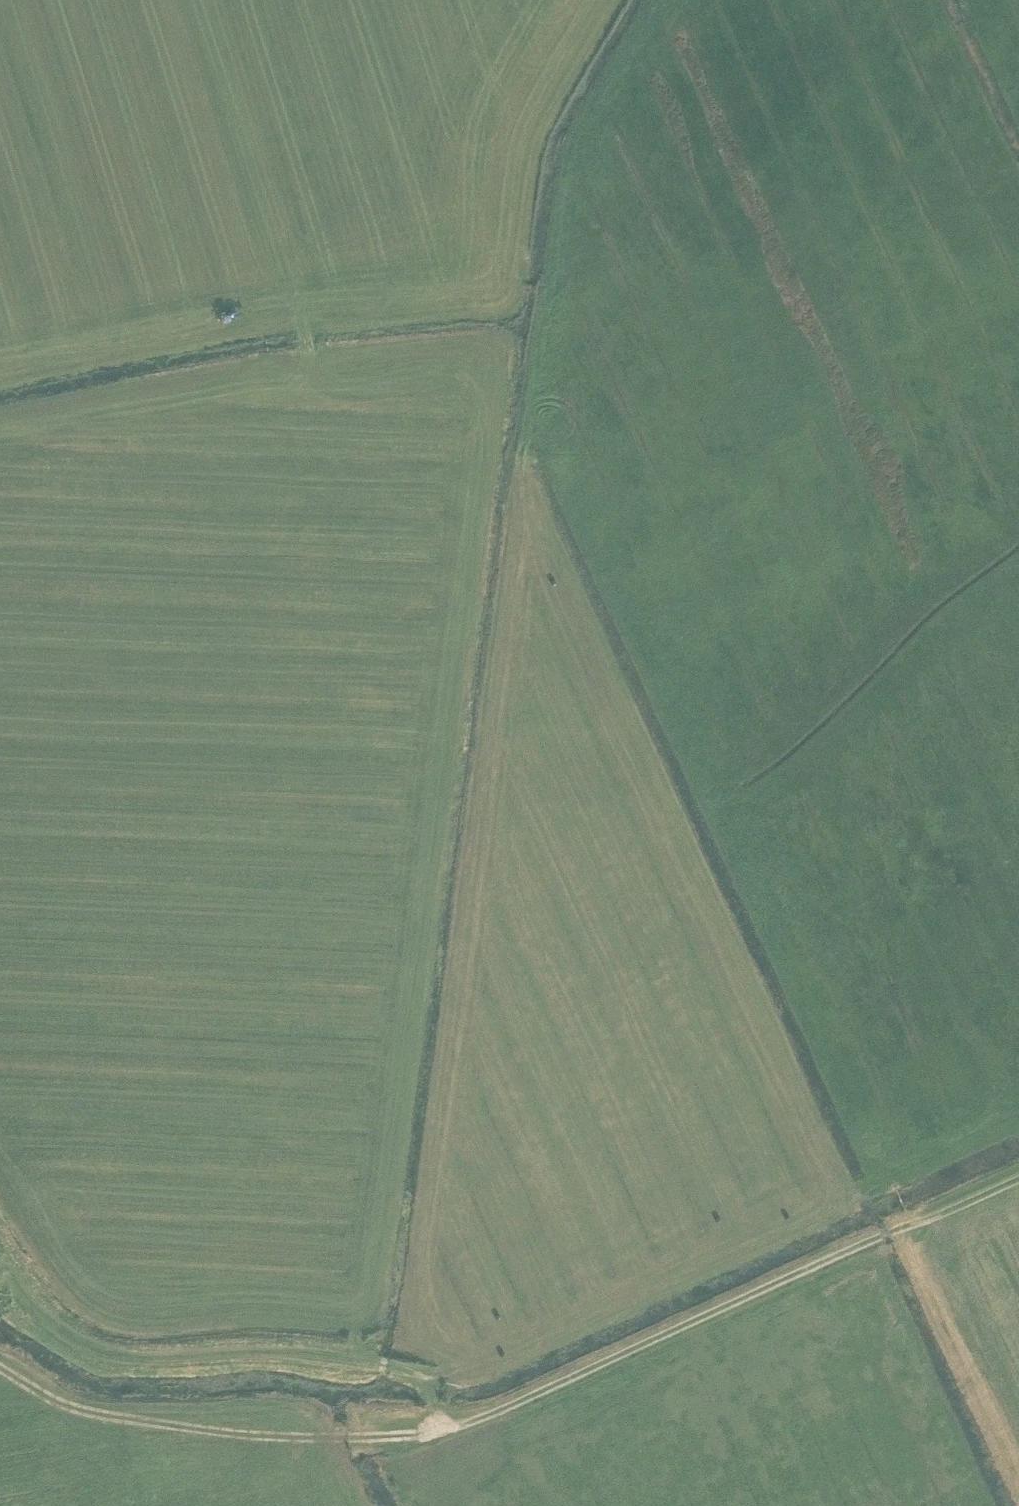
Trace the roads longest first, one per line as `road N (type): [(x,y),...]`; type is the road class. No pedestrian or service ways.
road 1 (unclassified): [(1018,1171),(462,1426),(435,1413)]

